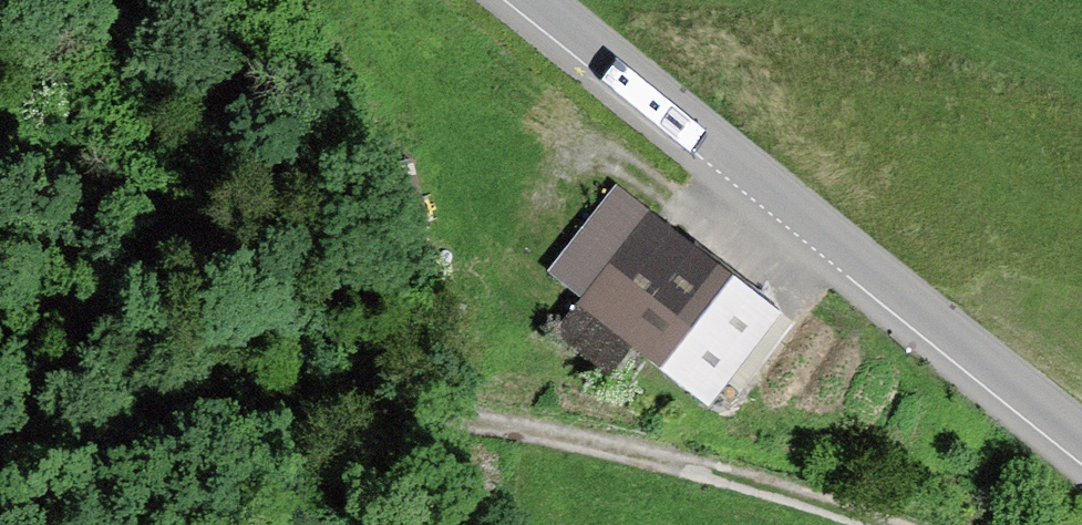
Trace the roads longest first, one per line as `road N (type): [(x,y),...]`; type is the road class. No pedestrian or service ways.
road 1 (track): [(0,467),(158,428),(373,414),(471,416),(775,490),(877,524)]
road 2 (residential): [(1081,436),(535,0)]
road 3 (track): [(373,414),(297,307),(169,218),(0,136)]

